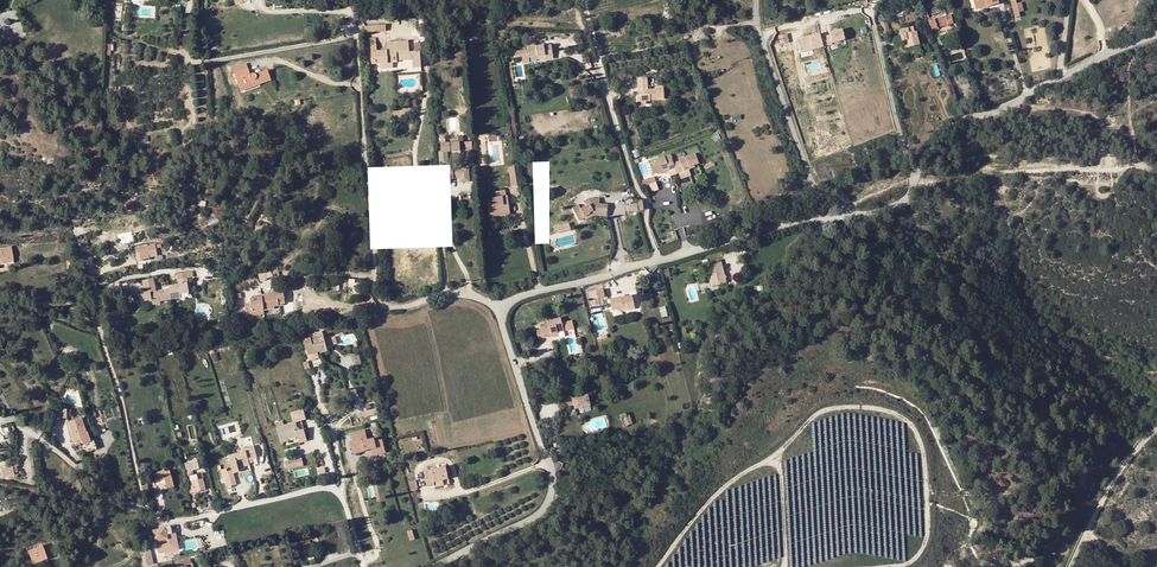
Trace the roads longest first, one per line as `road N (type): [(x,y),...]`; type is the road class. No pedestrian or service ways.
road 1 (unclassified): [(431,566),(540,513),(552,489),(502,327),(500,309),(513,298),(788,223),(842,216)]
road 2 (residential): [(365,566),(344,496),(333,488),(172,521),(152,515),(95,296)]
road 3 (unclassified): [(842,216),(908,197),(952,126),(1156,33)]
road 4 (track): [(1156,176),(1145,167),(917,180)]
road 5 (unclassified): [(842,216),(813,182),(758,29),(756,0)]
road 6 (unclassified): [(1071,566),(1095,512),(1156,430)]

